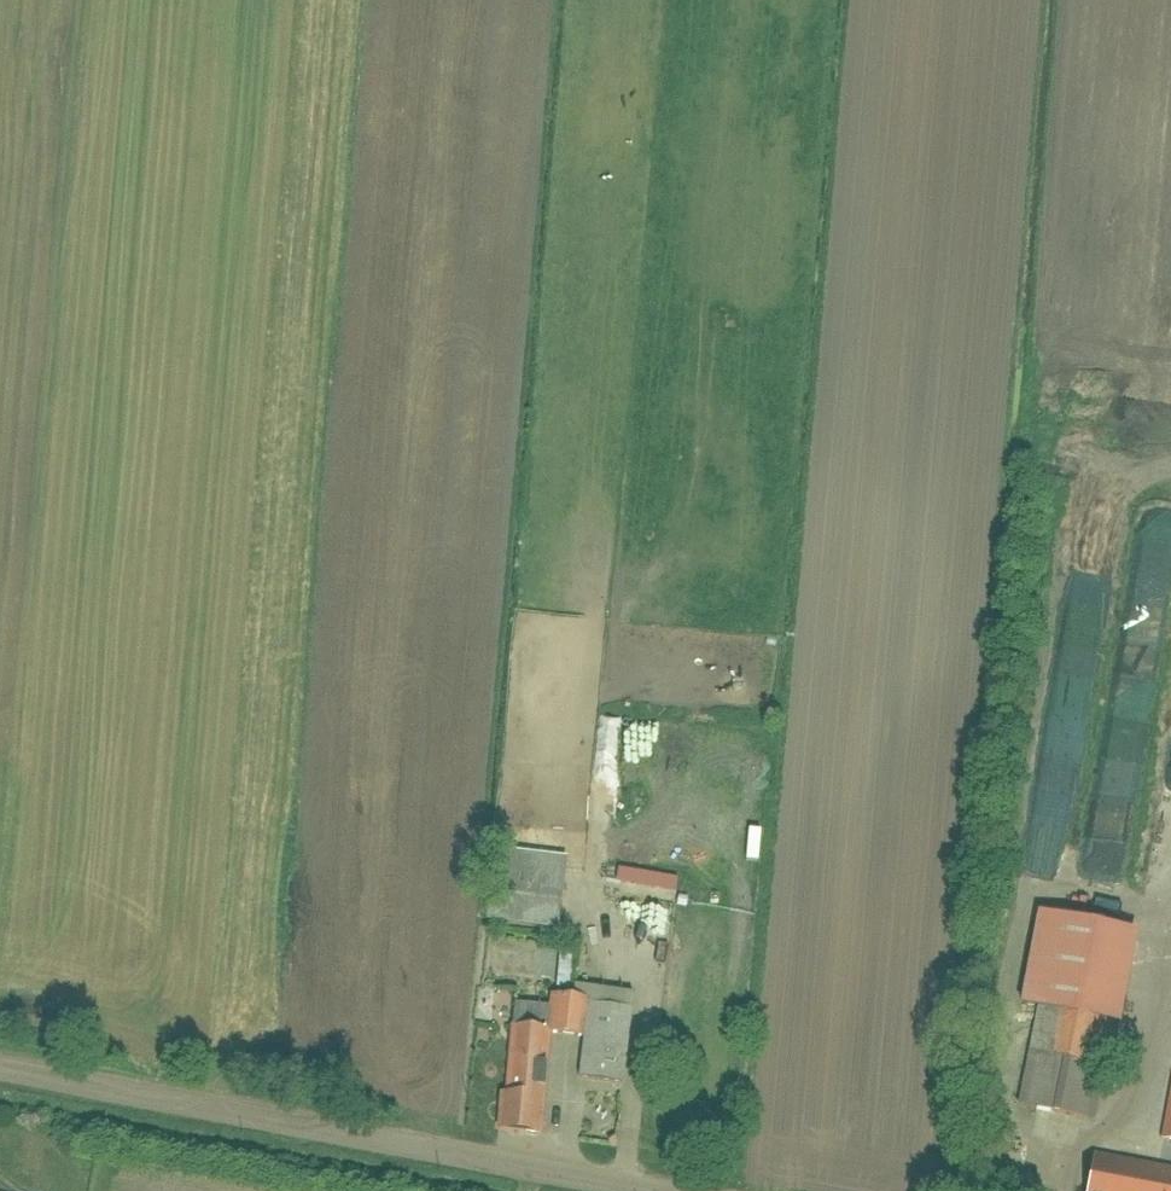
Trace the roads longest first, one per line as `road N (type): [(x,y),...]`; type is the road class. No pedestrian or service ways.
road 1 (unclassified): [(0,1069),(667,1190)]

